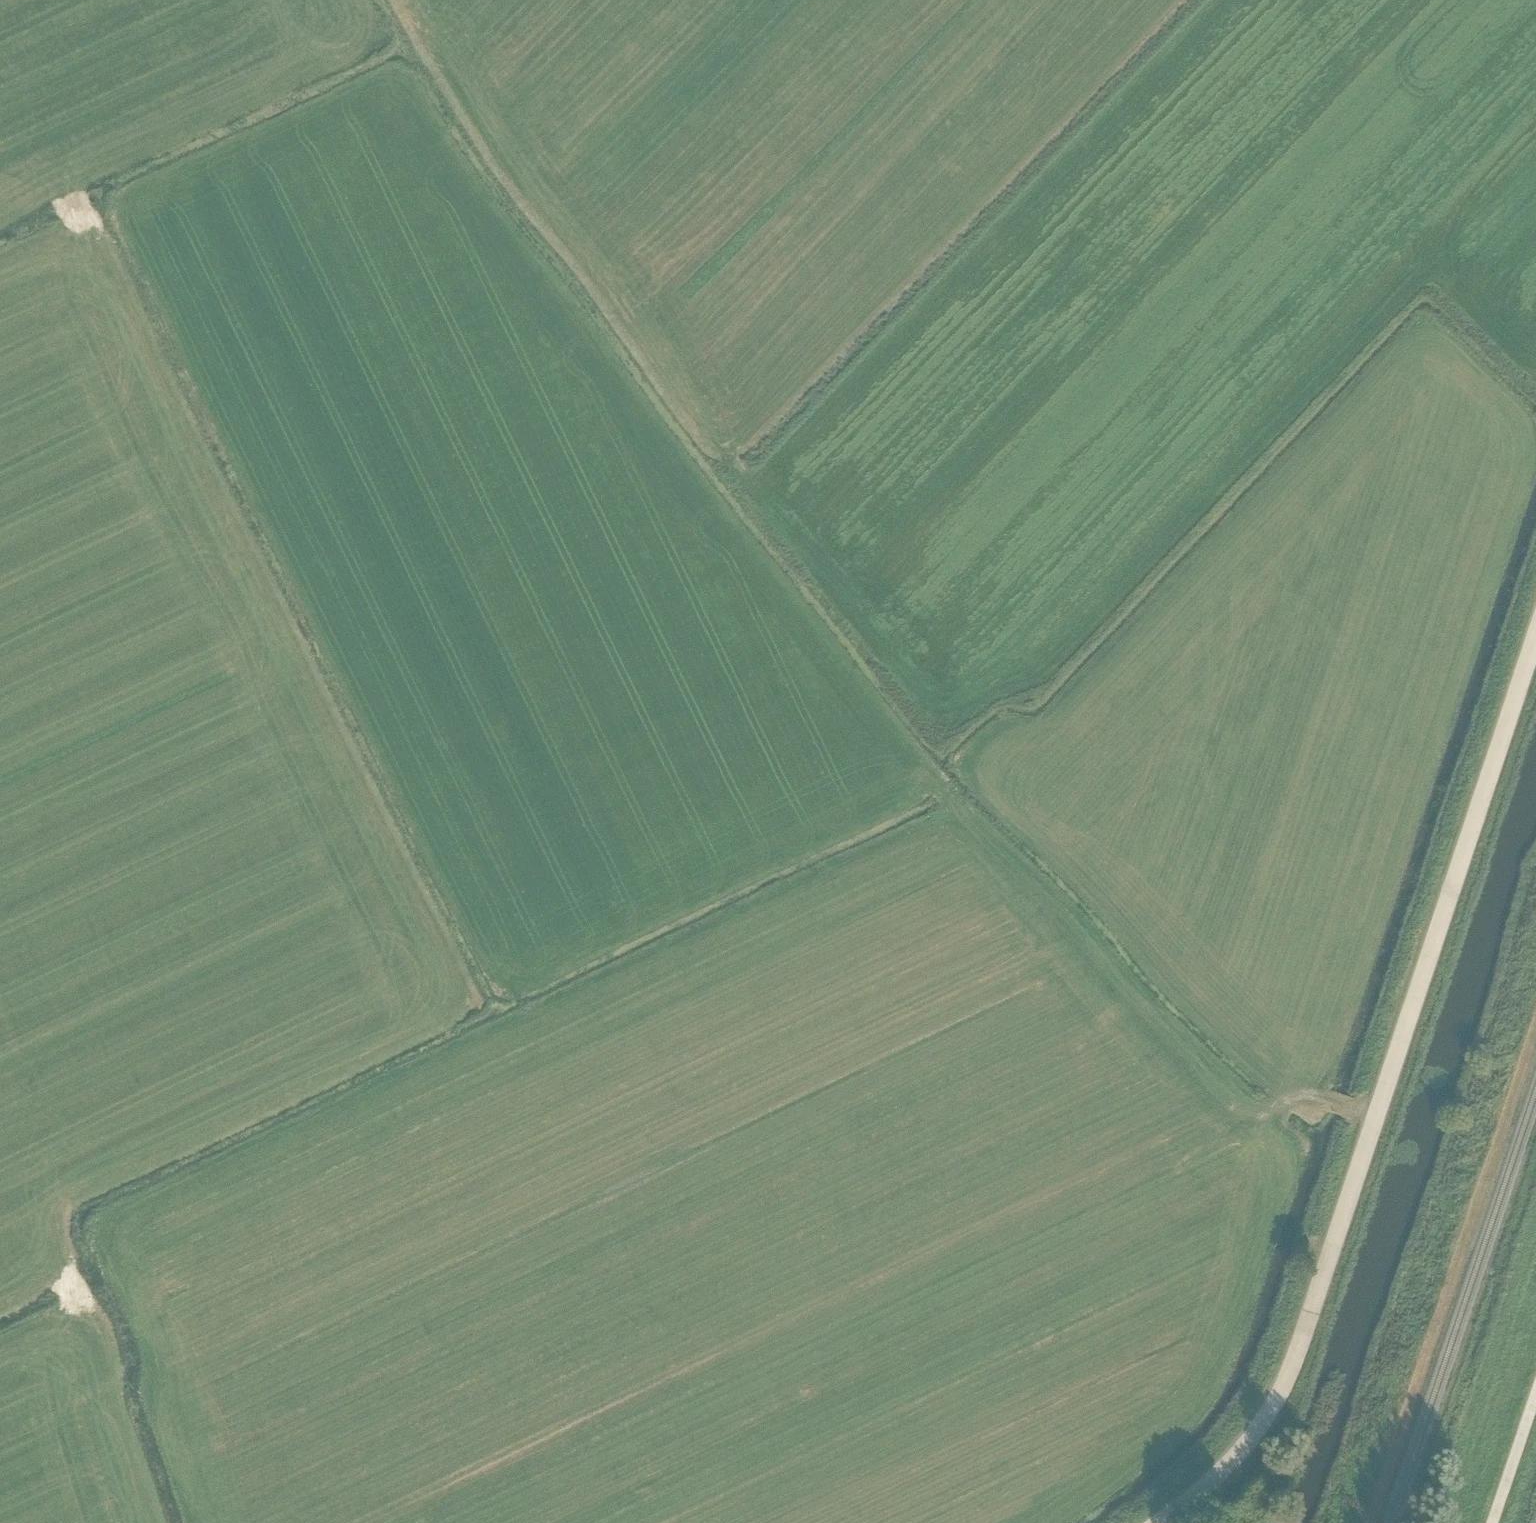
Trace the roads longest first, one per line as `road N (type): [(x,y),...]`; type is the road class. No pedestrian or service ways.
road 1 (tertiary): [(1168,1522),(1208,1494),(1262,1435),(1289,1386),(1535,640)]

